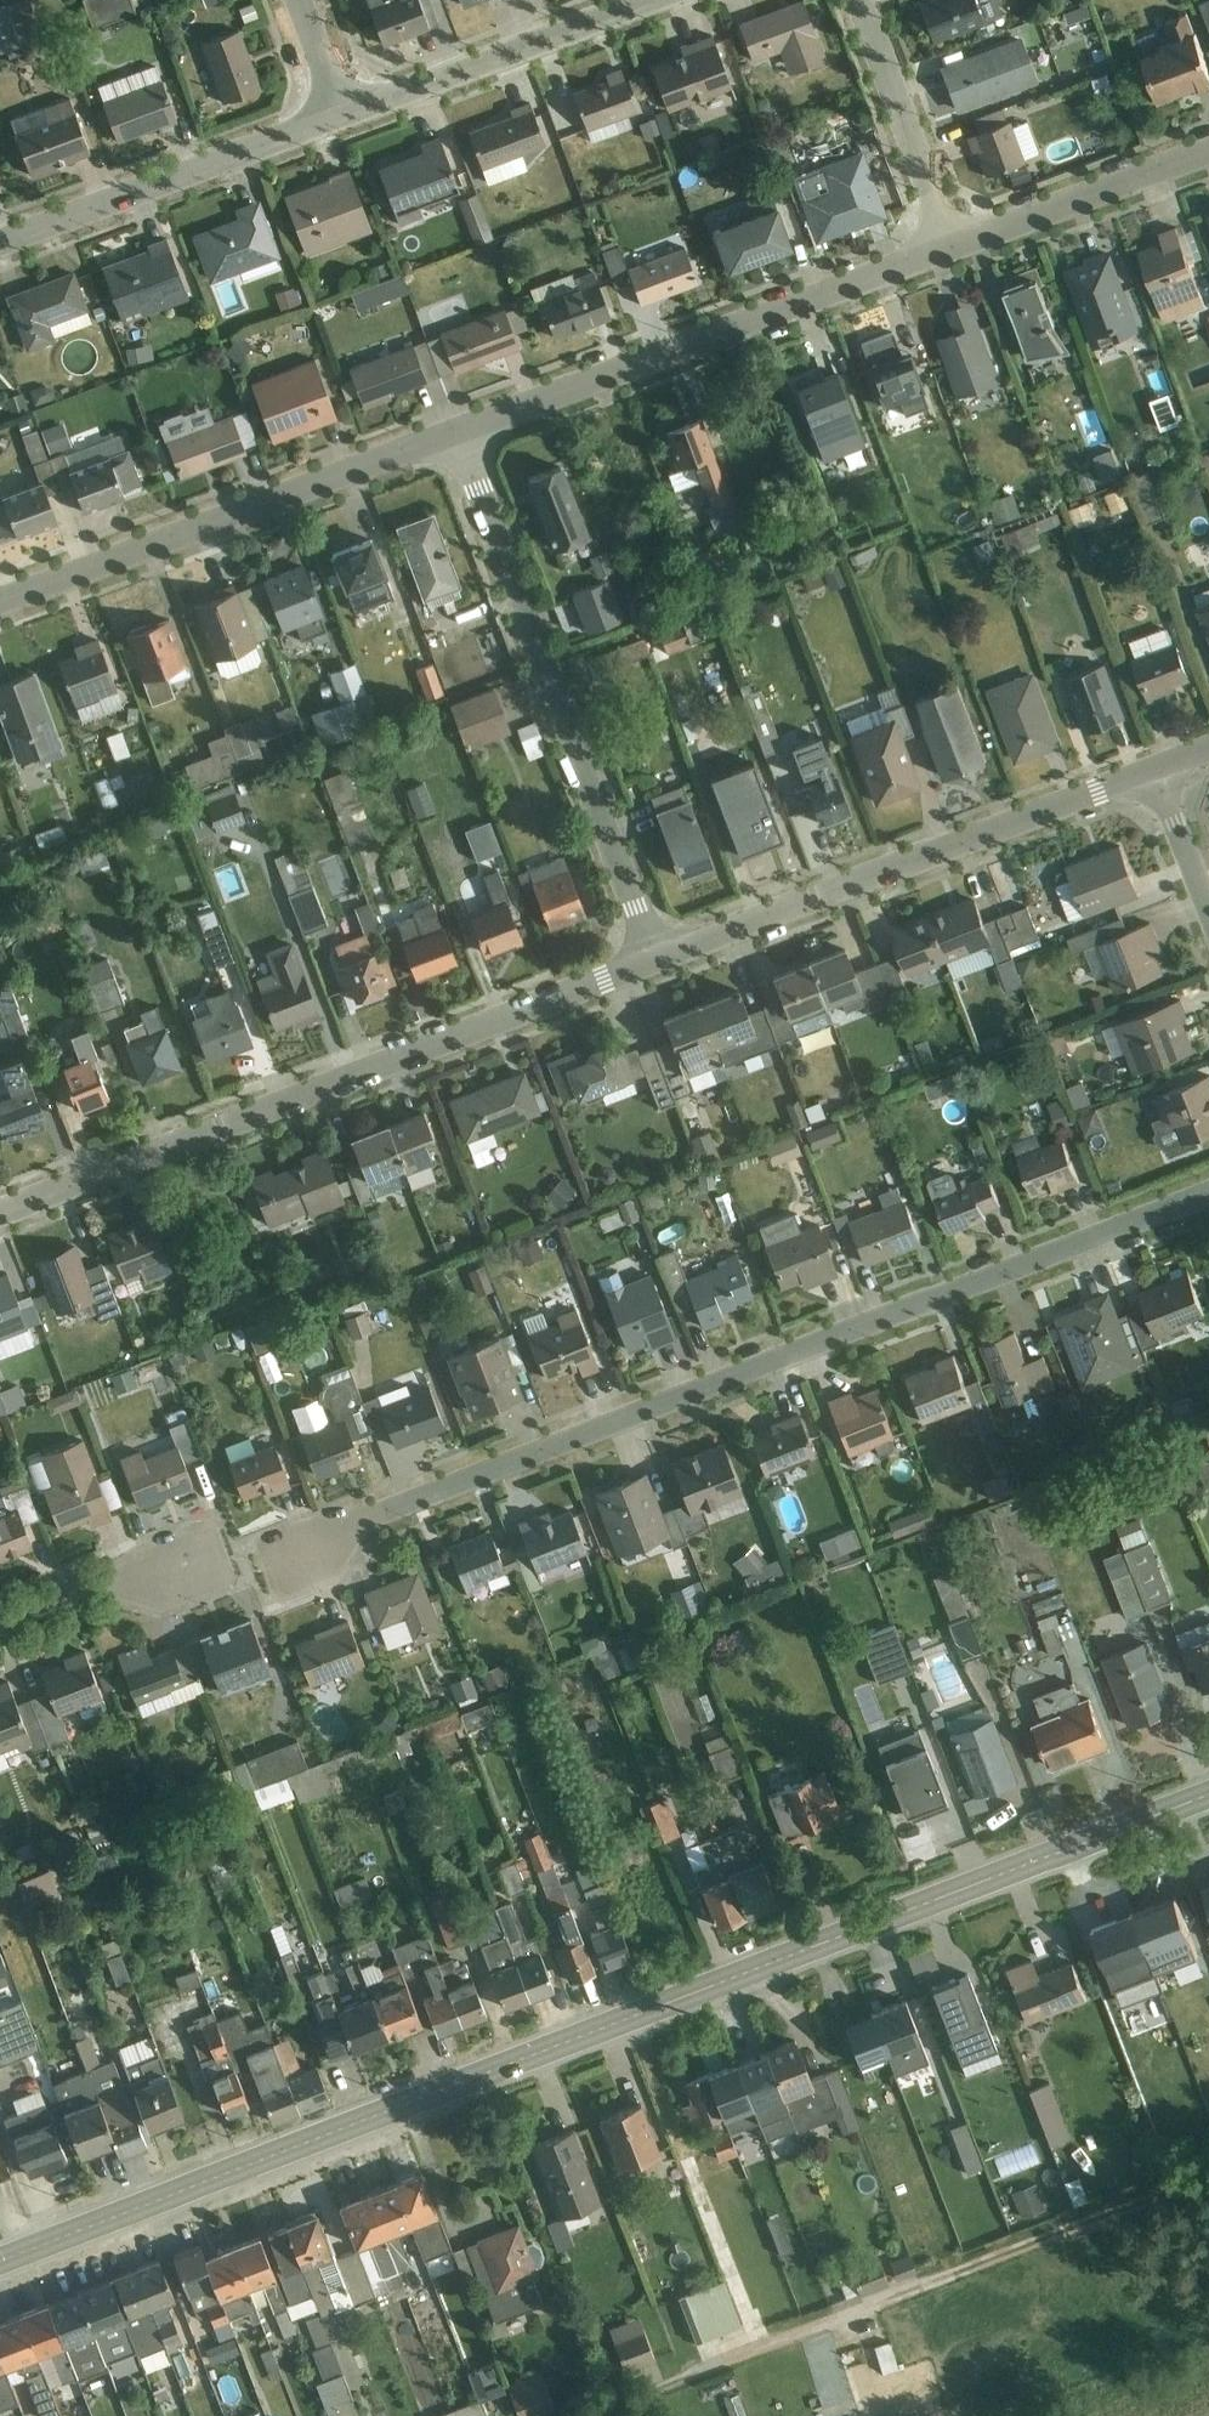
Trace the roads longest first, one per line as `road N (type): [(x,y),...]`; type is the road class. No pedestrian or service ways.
road 1 (secondary): [(1208,1796),(0,2263)]
road 2 (residential): [(1208,1199),(303,1552)]
road 3 (residential): [(657,959),(0,1217)]
road 4 (residential): [(657,959),(458,431)]
road 5 (residential): [(1154,768),(657,959)]
road 6 (residential): [(458,431),(950,247)]
road 7 (residential): [(0,601),(458,431)]
road 8 (residential): [(0,244),(347,116)]
road 9 (residential): [(347,116),(663,0)]
road 10 (residential): [(950,247),(1208,151)]
road 11 (residential): [(858,0),(950,247)]
road 12 (residential): [(0,1634),(188,1565)]
road 13 (residential): [(1154,768),(1208,909)]
road 14 (residential): [(347,116),(307,0)]

